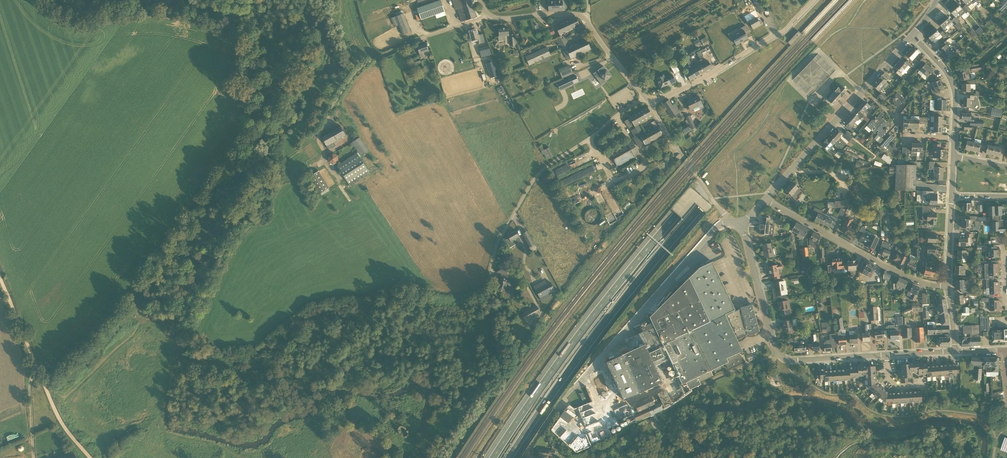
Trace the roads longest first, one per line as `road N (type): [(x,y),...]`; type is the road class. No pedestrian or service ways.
road 1 (motorway): [(509,457),(661,253),(899,0)]
road 2 (motorway): [(881,0),(677,214),(494,457)]
road 3 (unclassified): [(728,219),(573,389),(526,454)]
road 4 (unclassified): [(645,100),(536,180),(500,246),(488,309)]
road 5 (unclassified): [(325,129),(366,63),(492,20)]
road 6 (residential): [(947,286),(885,266),(764,201)]
road 7 (unclassified): [(645,100),(657,102),(710,75),(785,30),(815,0)]
road 8 (residential): [(764,201),(863,89)]
road 9 (residential): [(778,354),(739,230)]
road 10 (track): [(47,389),(0,277)]

